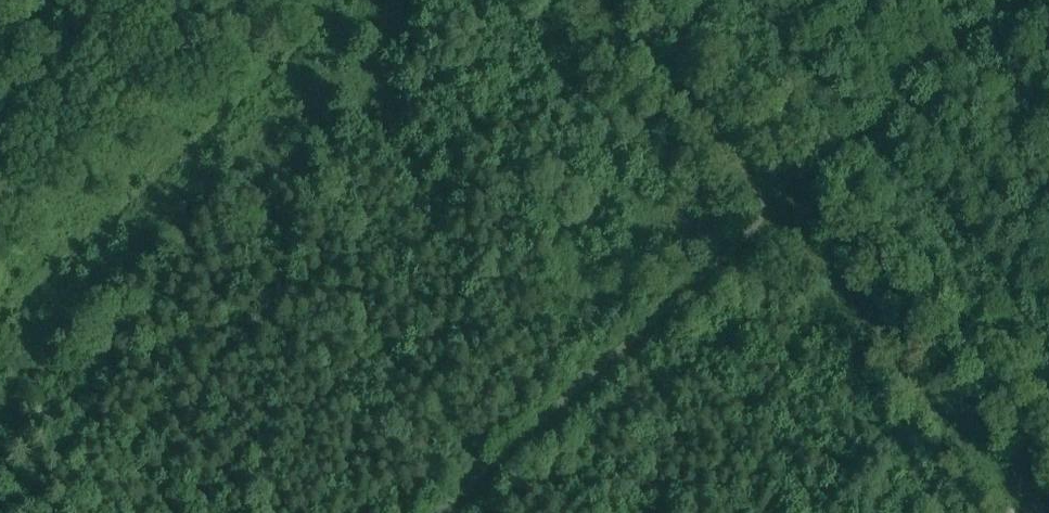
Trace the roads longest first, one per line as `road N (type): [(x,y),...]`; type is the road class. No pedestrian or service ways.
road 1 (track): [(1021,512),(779,216)]

